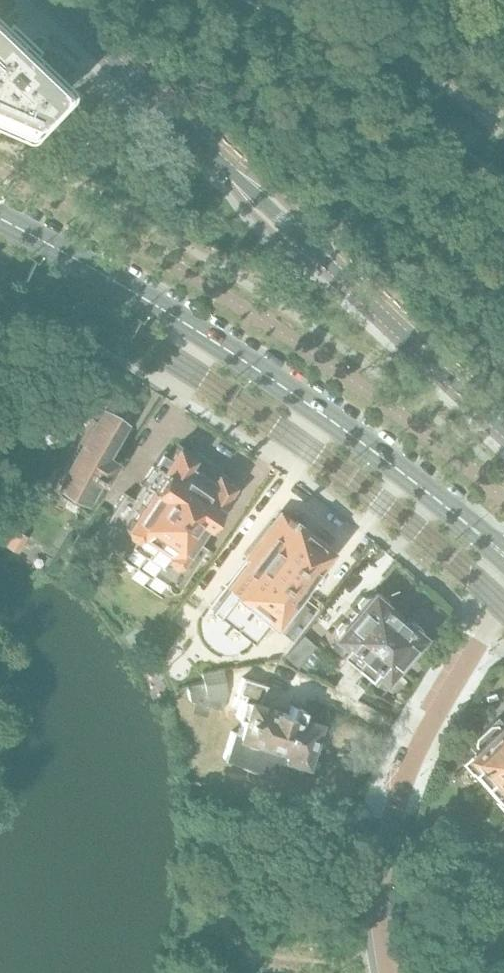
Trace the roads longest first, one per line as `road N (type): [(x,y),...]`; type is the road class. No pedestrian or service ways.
road 1 (residential): [(503,429),(51,0)]
road 2 (secondary): [(503,556),(246,355),(0,217)]
road 3 (residential): [(387,972),(379,898),(403,775),(503,594)]

